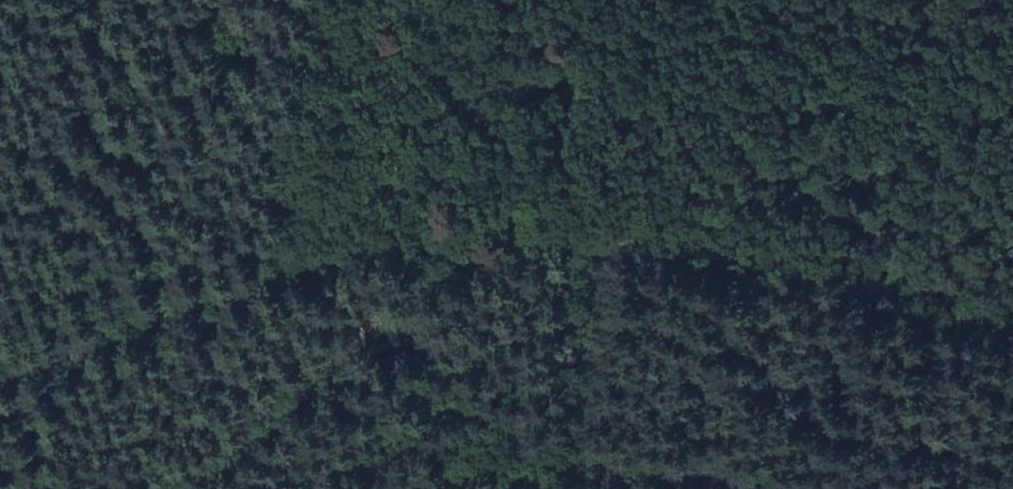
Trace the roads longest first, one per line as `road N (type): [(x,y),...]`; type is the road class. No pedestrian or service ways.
road 1 (track): [(1012,316),(720,259),(568,250),(471,274),(377,338),(210,488)]
road 2 (track): [(390,488),(419,480),(639,477),(778,488)]

